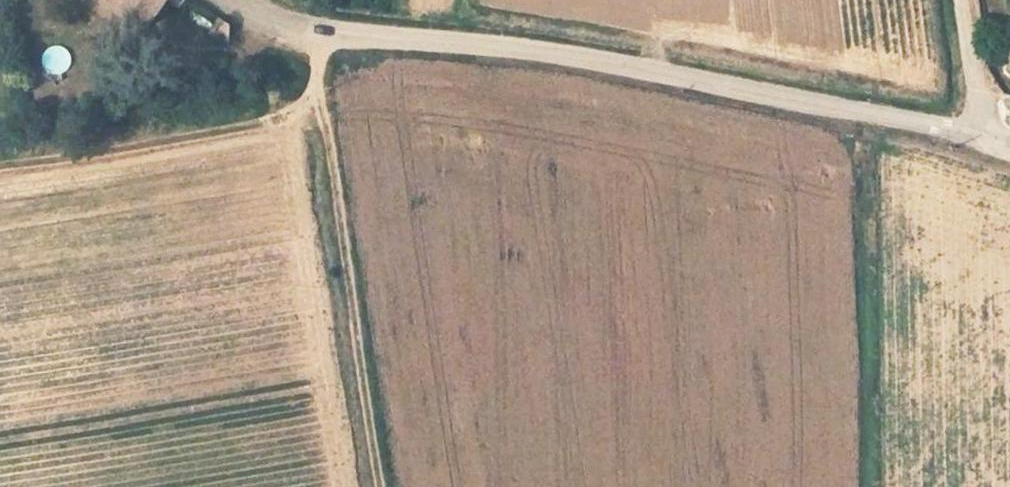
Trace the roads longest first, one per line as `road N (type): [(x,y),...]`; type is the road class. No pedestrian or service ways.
road 1 (residential): [(236,0),(322,37),(493,47),(640,69),(1009,148)]
road 2 (track): [(322,37),(310,102),(373,486)]
road 3 (track): [(0,164),(311,112)]
road 4 (track): [(962,0),(984,141)]

